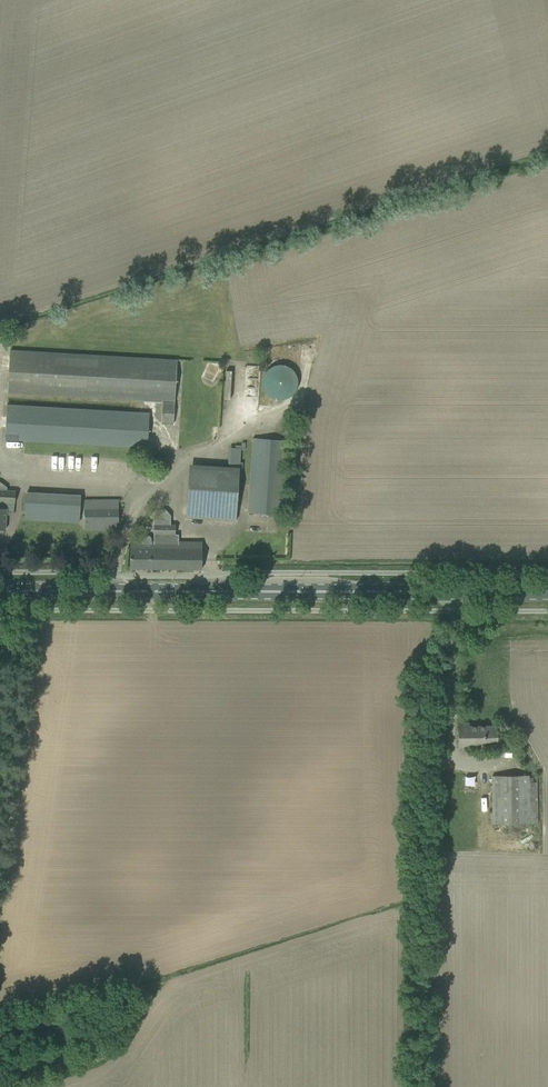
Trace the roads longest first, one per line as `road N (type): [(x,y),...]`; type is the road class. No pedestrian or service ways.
road 1 (primary): [(0,589),(547,592)]

